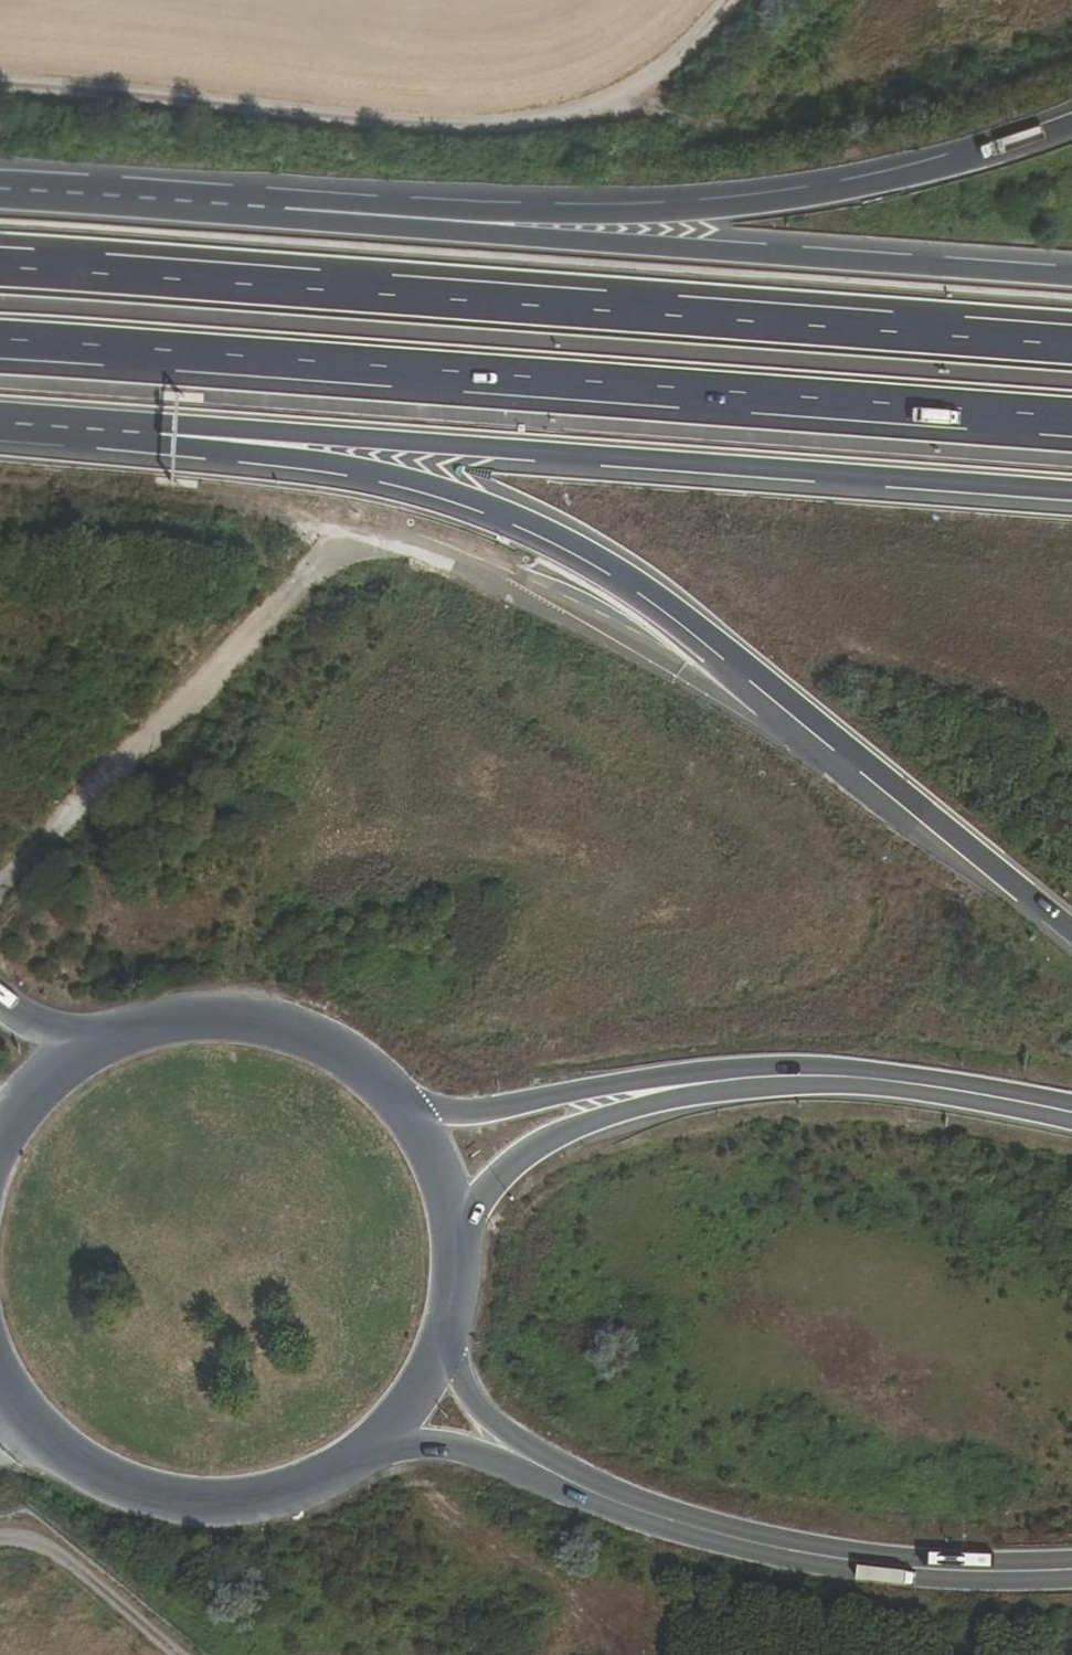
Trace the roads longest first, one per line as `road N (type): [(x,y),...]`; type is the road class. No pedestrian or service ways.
road 1 (trunk): [(1071,345),(0,263)]
road 2 (trunk): [(0,337),(1071,416)]
road 3 (motorway): [(156,429),(385,478),(550,528),(1071,936)]
road 4 (track): [(0,887),(105,770),(215,684),(324,564),(401,542),(604,622),(762,721),(850,759)]
road 5 (trunk): [(156,429),(1071,489)]
road 6 (motorway): [(1071,129),(774,201),(488,214),(318,199),(281,210)]
road 7 (trunk): [(1071,277),(281,210)]
road 8 (track): [(726,0),(710,24),(623,91),(572,115),(486,129),(0,95)]
road 9 (secondary): [(1071,1569),(984,1573),(825,1557),(636,1508)]
road 10 (secondary): [(0,1393),(74,1471),(161,1507),(255,1508),(309,1491),(358,1463)]
road 11 (secondary): [(1071,1112),(881,1077),(711,1078)]
road 12 (secondary): [(398,1111),(336,1058),(259,1028),(178,1025),(99,1050)]
road 13 (secondary): [(711,1078),(603,1088),(464,1118),(398,1111)]
road 14 (secondary): [(453,1230),(500,1174),(571,1128),(711,1078)]
road 15 (secondary): [(358,1463),(441,1449),(636,1508)]
road 16 (trunk): [(281,210),(0,193)]
road 17 (secondary): [(636,1508),(520,1438),(435,1366)]
road 18 (track): [(172,1654),(34,1543),(0,1537)]
road 19 (trunk): [(0,417),(156,429)]
road 20 (secondary): [(435,1366),(453,1299),(453,1230)]
road 21 (secondary): [(99,1050),(50,1083),(0,1142)]
road 22 (secondary): [(453,1230),(434,1167),(398,1111)]
road 23 (secondary): [(358,1463),(403,1419),(435,1366)]

